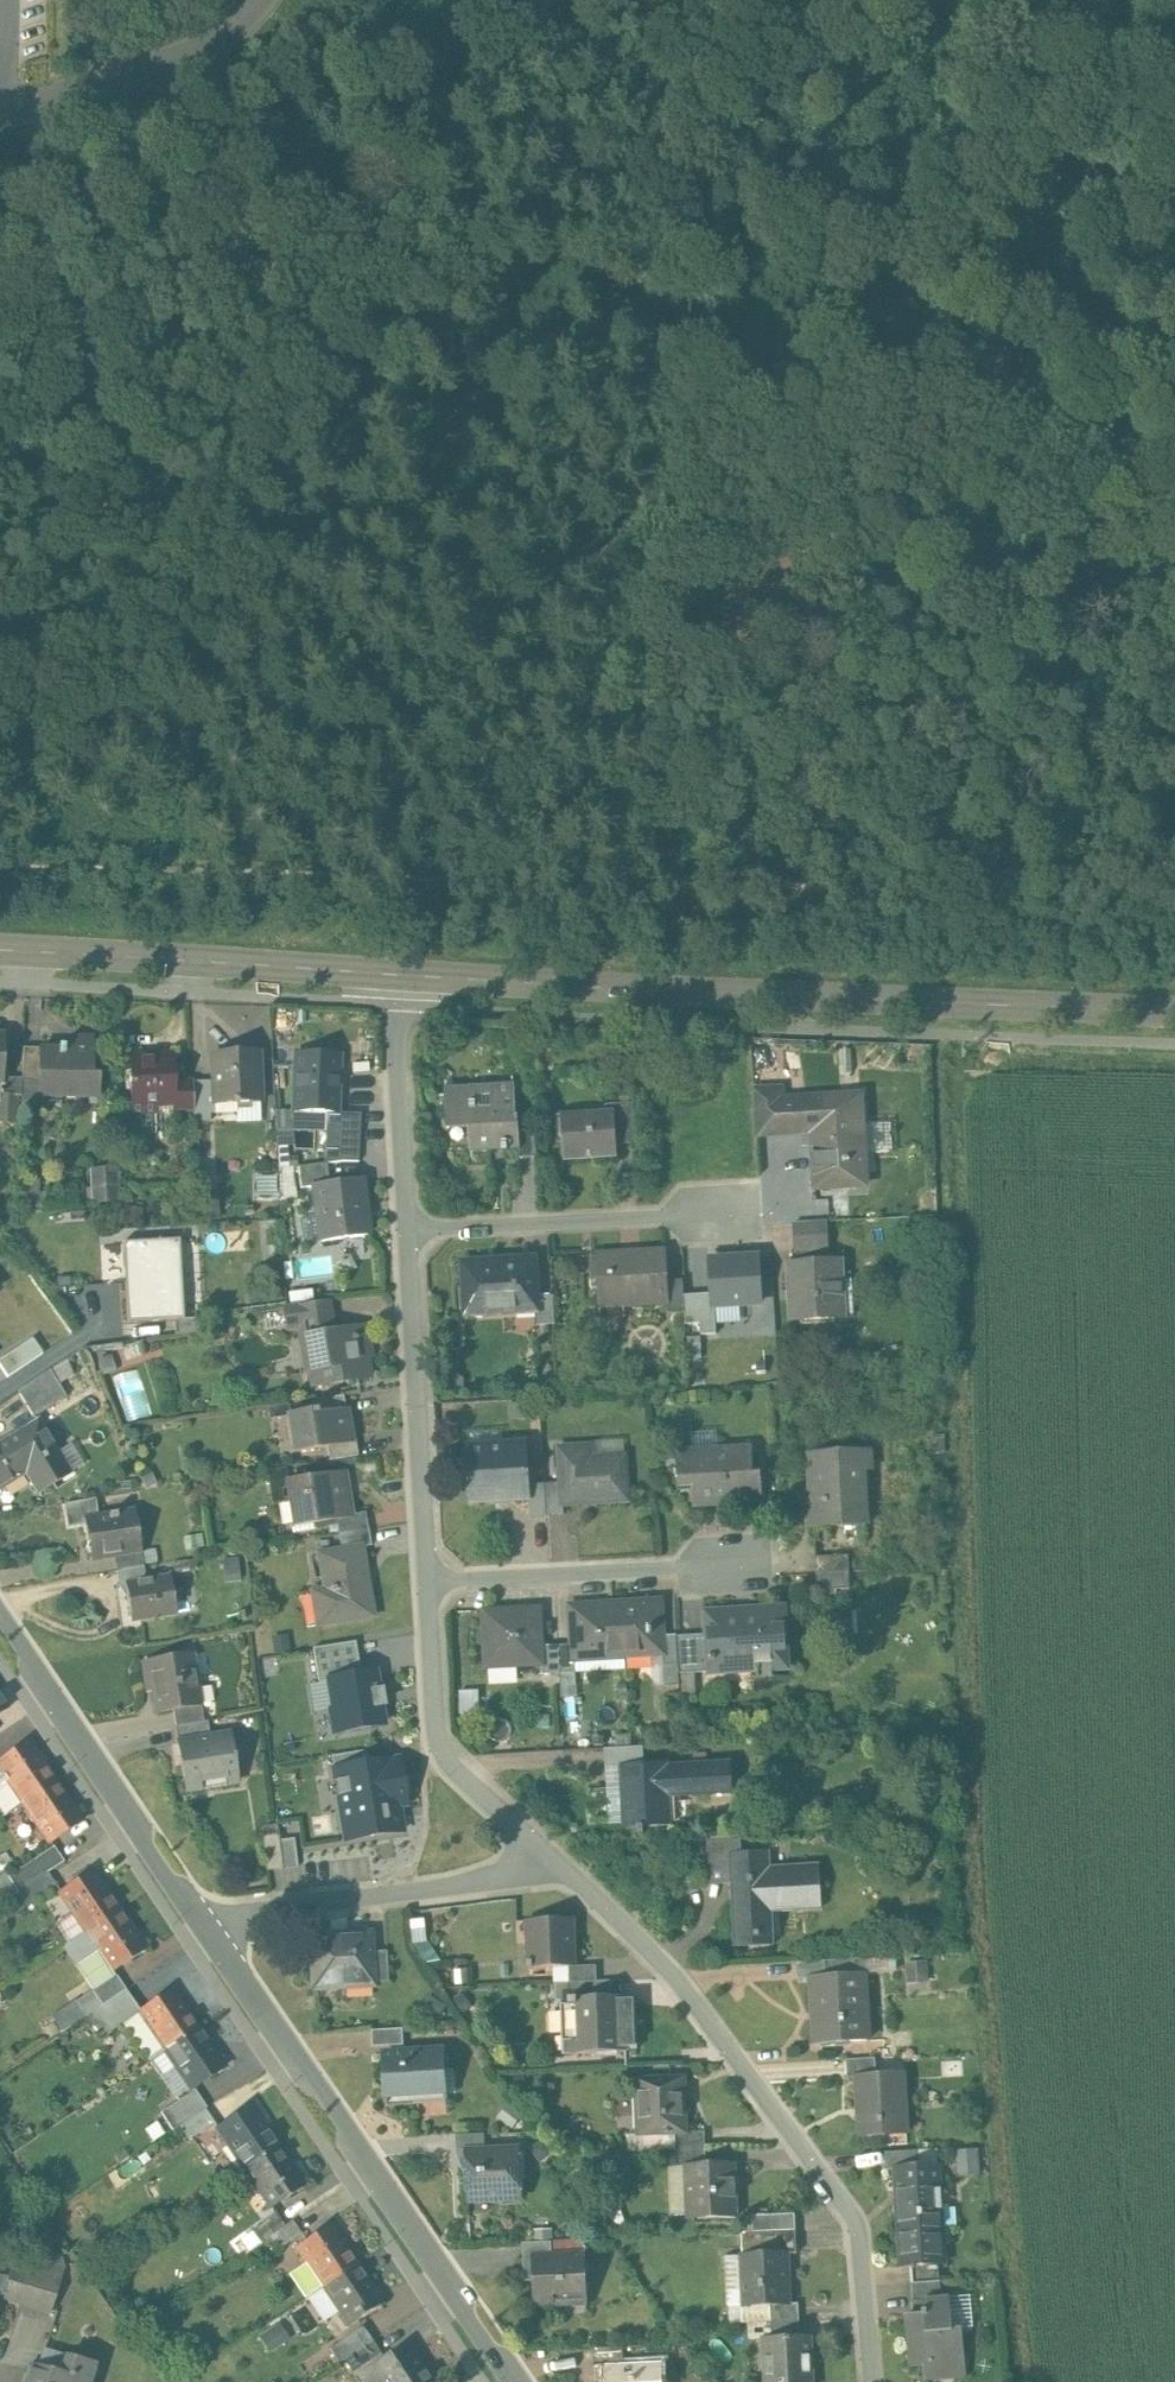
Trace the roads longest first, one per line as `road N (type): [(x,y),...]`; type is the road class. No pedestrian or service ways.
road 1 (track): [(1174,854),(244,867),(0,856)]
road 2 (track): [(628,861),(641,0)]
road 3 (tertiary): [(1174,1006),(405,974)]
road 4 (residential): [(878,2381),(863,2227),(851,2204),(691,1987),(549,1844)]
road 5 (tertiary): [(521,2381),(205,1910)]
road 6 (tertiary): [(405,974),(0,950)]
road 7 (tertiary): [(205,1910),(0,1605)]
road 8 (residential): [(549,1844),(487,1872),(433,1882),(205,1910)]
road 9 (residential): [(434,1573),(412,1226)]
road 10 (residential): [(412,1226),(737,1209)]
road 11 (residential): [(549,1844),(444,1728),(434,1573)]
road 12 (residential): [(434,1573),(728,1562)]
road 13 (residential): [(0,115),(216,38),(248,0)]
road 14 (residential): [(412,1226),(405,974)]

